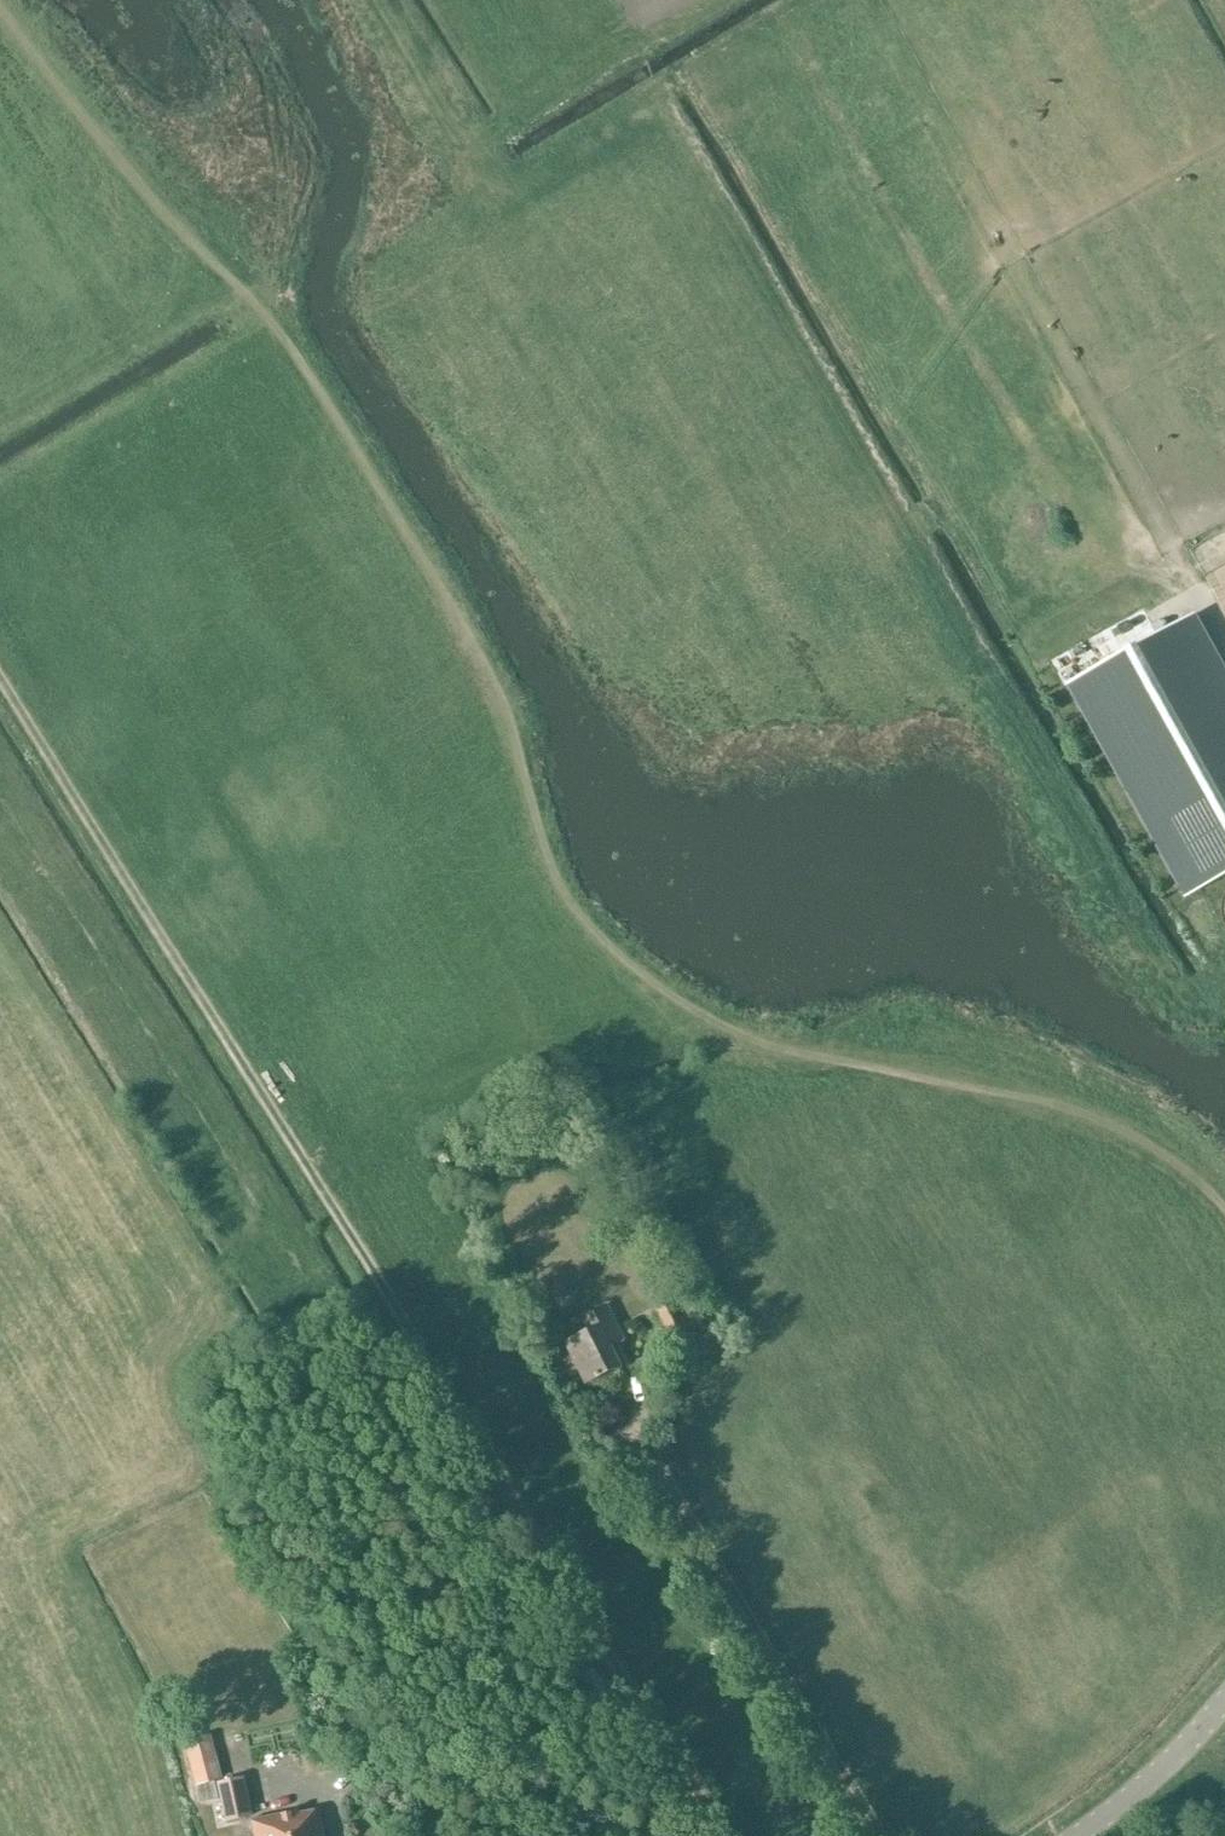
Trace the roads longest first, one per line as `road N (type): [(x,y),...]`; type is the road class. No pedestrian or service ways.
road 1 (track): [(882,1835),(629,1412)]
road 2 (tertiary): [(1076,1835),(1165,1769),(1224,1709)]

